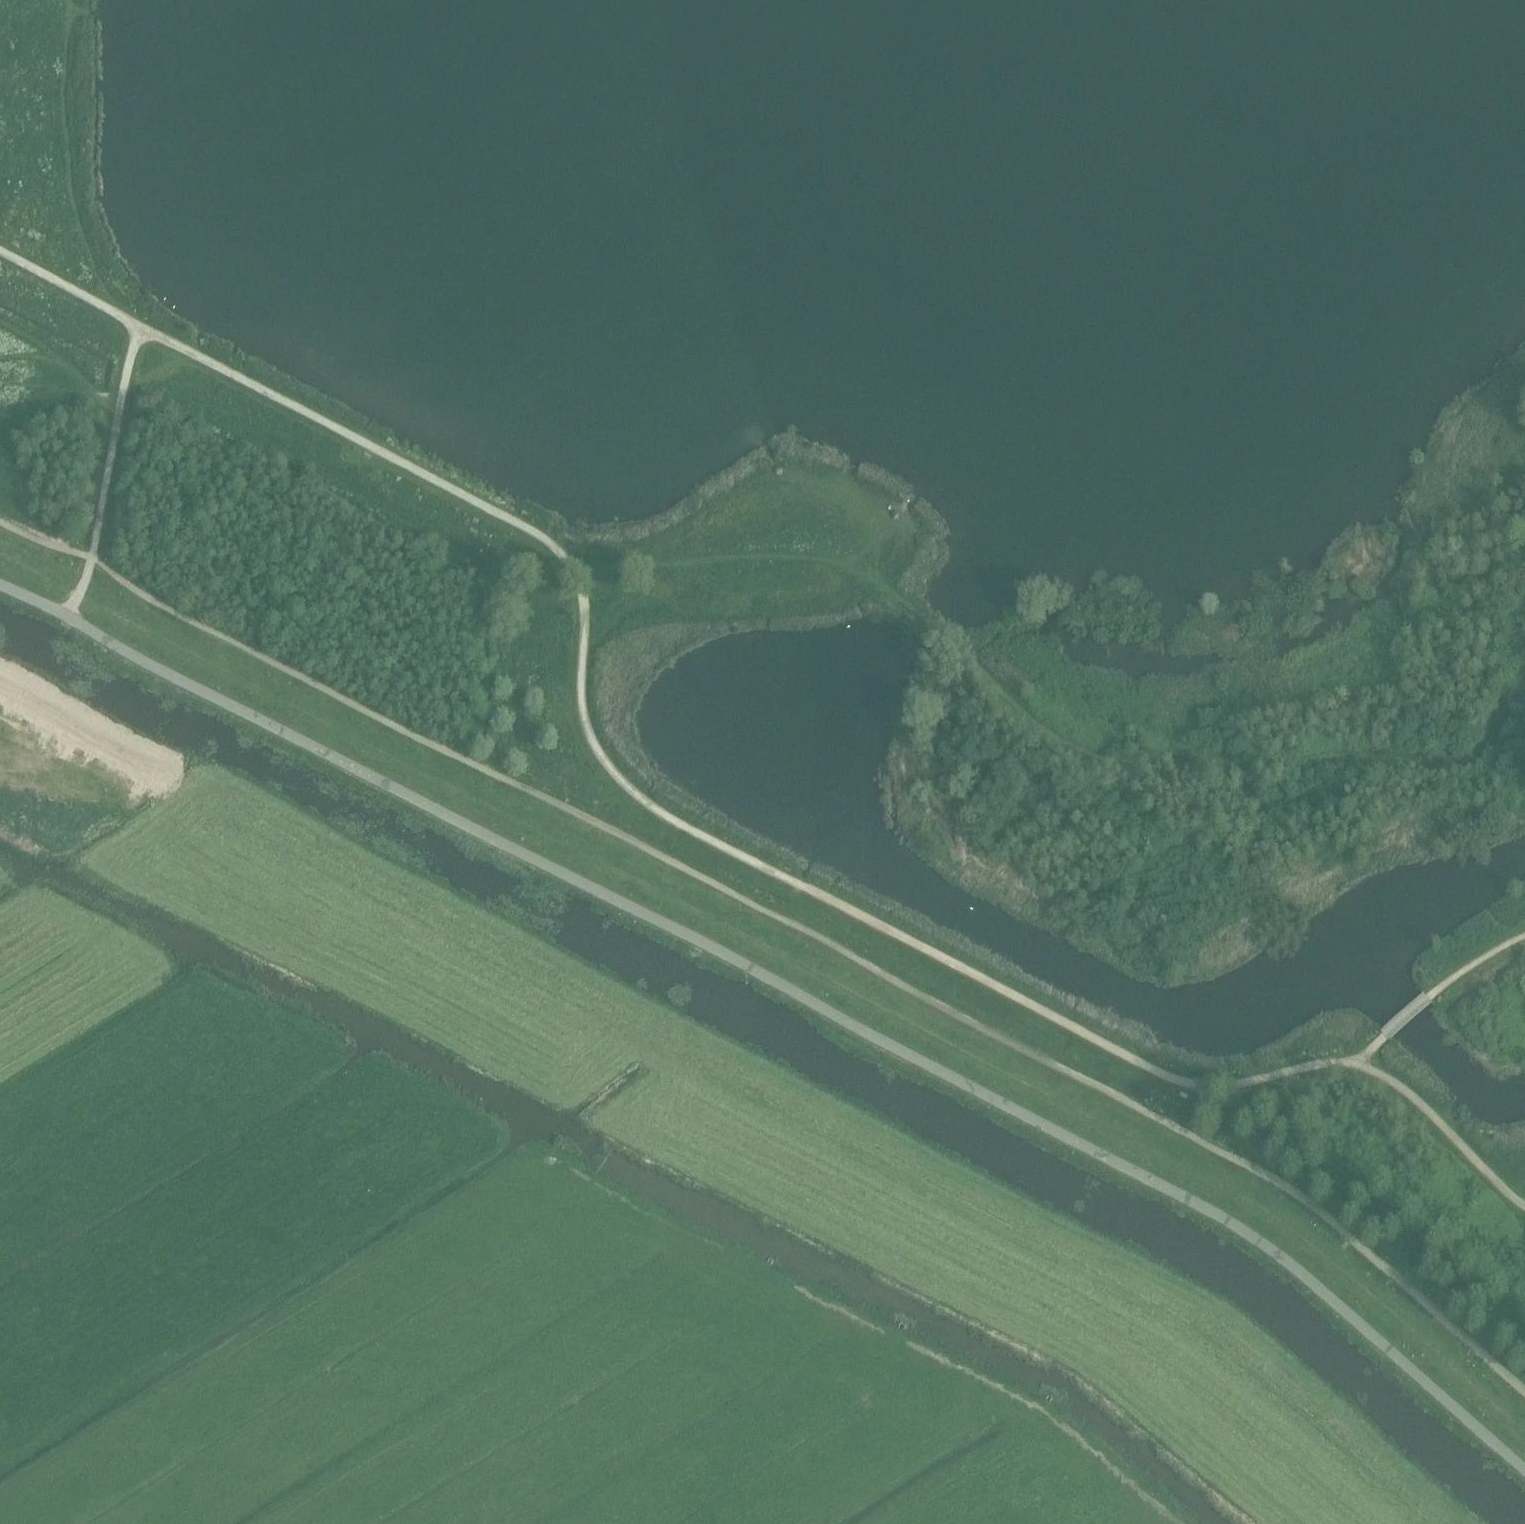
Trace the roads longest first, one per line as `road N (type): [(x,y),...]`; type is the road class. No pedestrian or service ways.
road 1 (track): [(586,619),(728,561),(781,551),(844,559),(1086,756),(1128,764),(1177,752),(1277,765),(1359,753),(1458,762),(1493,748),(1524,670)]

